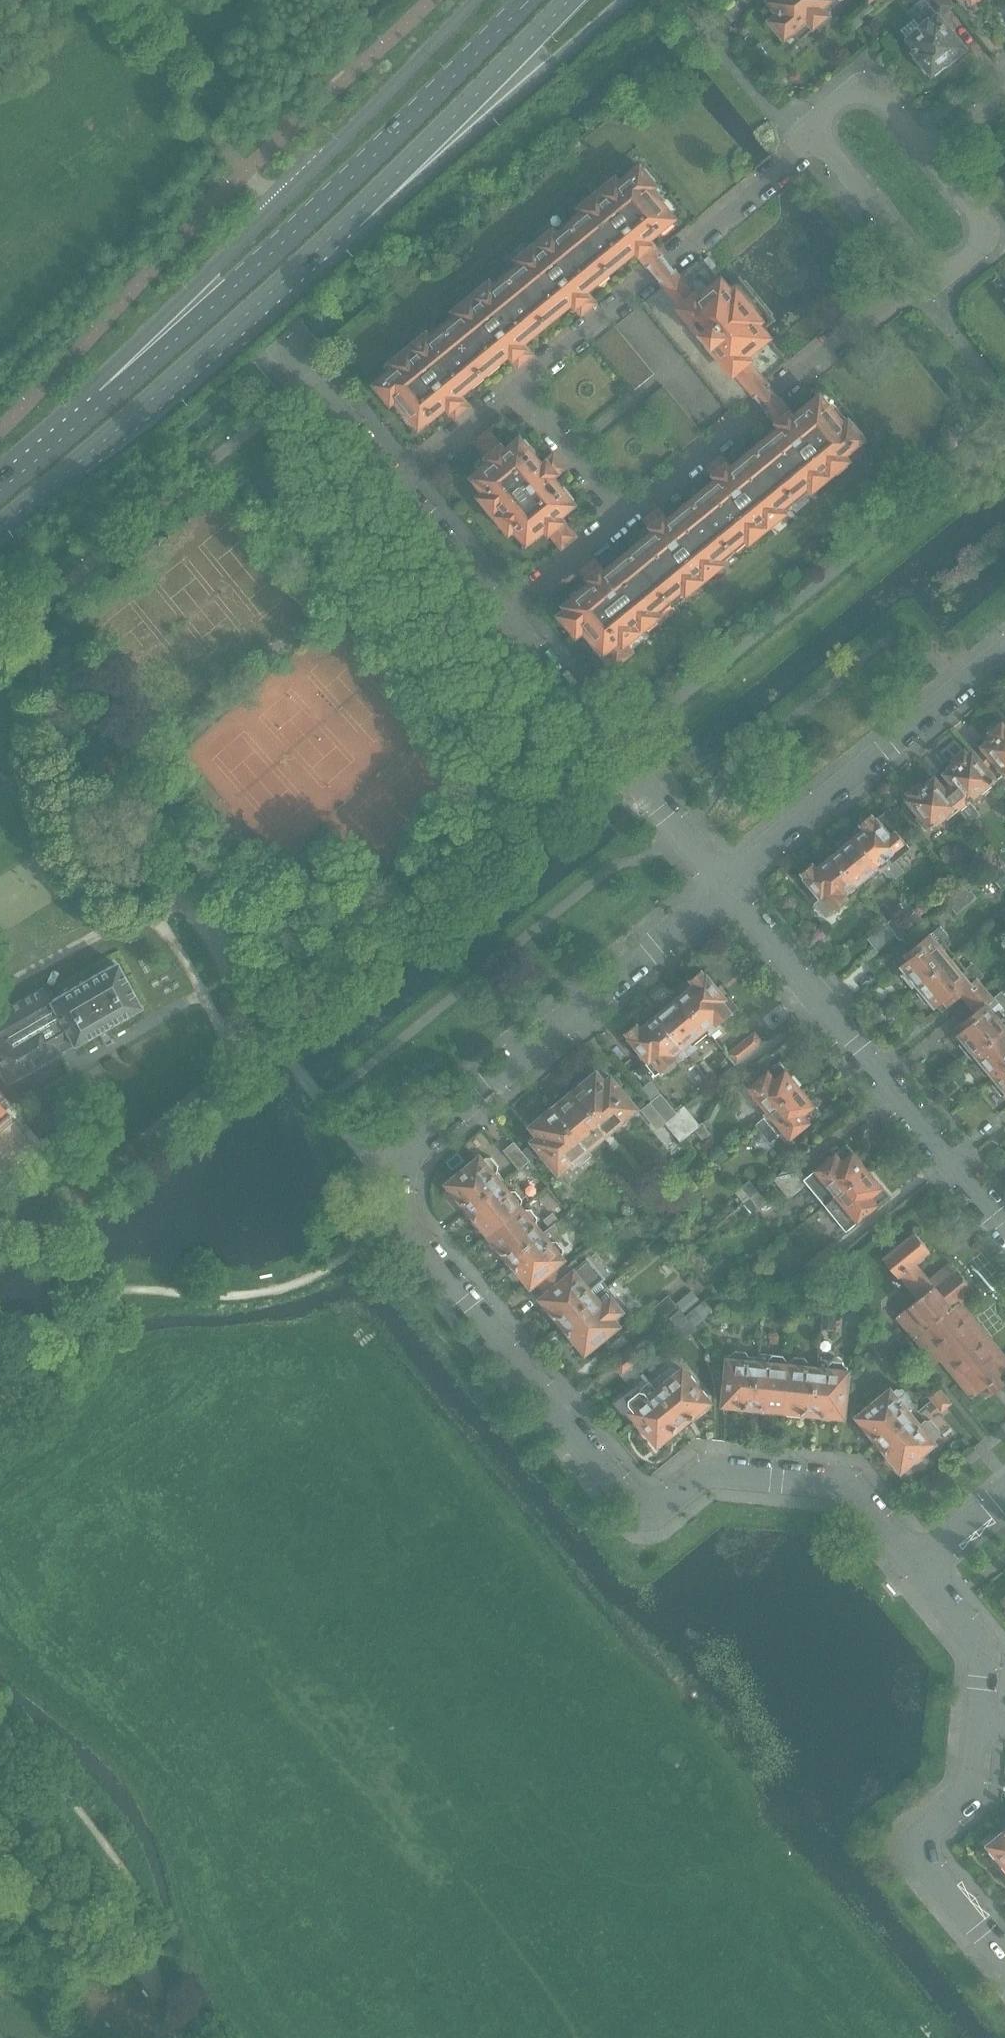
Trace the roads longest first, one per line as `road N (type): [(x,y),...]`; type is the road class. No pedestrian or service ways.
road 1 (residential): [(915,1566),(861,1500),(836,1484),(715,1473),(668,1504),(638,1507),(433,1260),(404,1210),(405,1167),(421,1142),(727,888)]
road 2 (primary): [(528,0),(270,255),(106,401)]
road 3 (primary): [(470,0),(213,268),(106,401)]
road 4 (primary): [(0,528),(352,215)]
road 5 (residential): [(1004,1228),(727,888)]
road 6 (residential): [(626,517),(926,271)]
road 7 (residential): [(515,381),(815,137)]
road 8 (residential): [(727,888),(757,853),(1004,650)]
road 9 (residential): [(727,888),(502,617)]
road 10 (primary): [(352,215),(625,0)]
road 11 (track): [(0,1274),(246,1053)]
road 12 (primary): [(352,215),(568,0)]
road 13 (residential): [(1004,1957),(918,1851),(919,1839),(972,1784),(977,1726)]
road 14 (residential): [(977,1726),(983,1663),(975,1640),(915,1566)]
road 15 (residential): [(626,517),(515,381)]
road 16 (residential): [(502,617),(390,482)]
road 17 (residential): [(932,153),(985,230),(971,261),(950,272),(926,271)]
road 18 (residential): [(390,482),(278,348)]
road 19 (residential): [(926,271),(815,137)]
road 20 (residential): [(815,137),(837,102),(872,93),(932,153)]
road 21 (residential): [(390,482),(515,381)]
road 22 (residential): [(502,617),(626,517)]
road 23 (primary): [(106,401),(0,489)]

